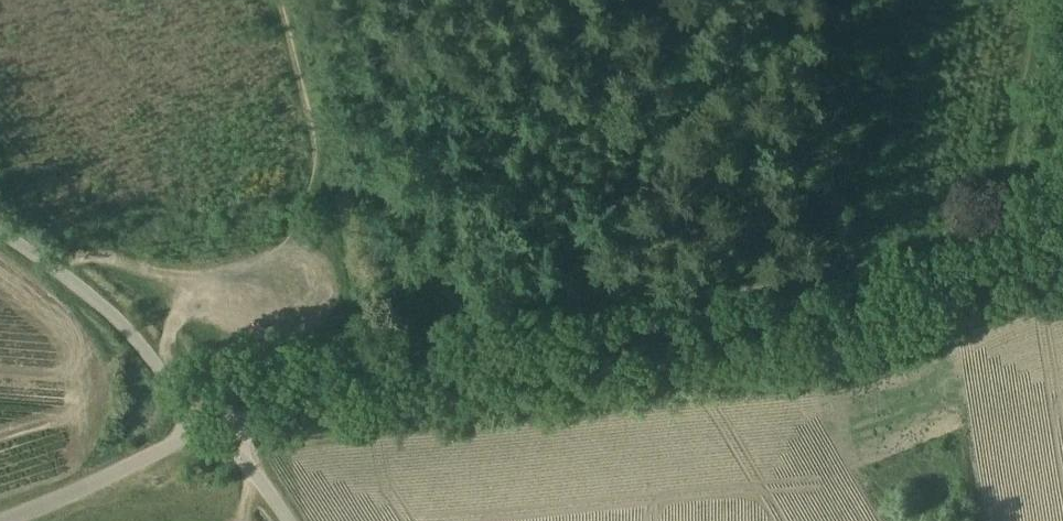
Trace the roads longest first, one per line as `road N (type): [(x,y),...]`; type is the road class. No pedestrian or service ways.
road 1 (track): [(334,242),(355,332),(368,334),(882,261),(953,233),(1000,196),(1038,0)]
road 2 (unclassified): [(223,425),(398,391),(816,340),(927,308),(1062,253)]
road 3 (unclassified): [(203,432),(111,314),(0,230)]
road 4 (track): [(281,0),(334,242)]
road 5 (unclassified): [(3,520),(203,432)]
road 6 (track): [(161,277),(222,271),(334,242)]

